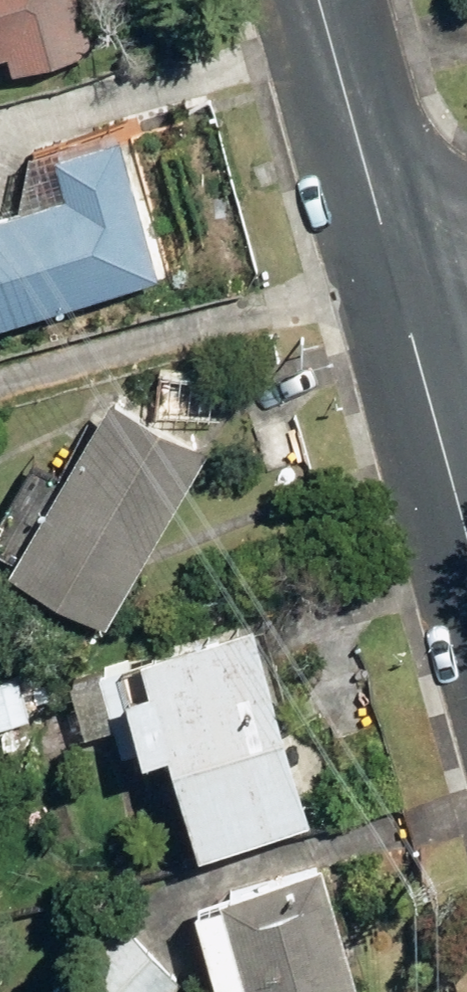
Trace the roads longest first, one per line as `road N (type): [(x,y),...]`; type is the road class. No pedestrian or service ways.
road 1 (tertiary): [(319,0),(401,292)]
road 2 (tertiary): [(401,292),(466,529)]

